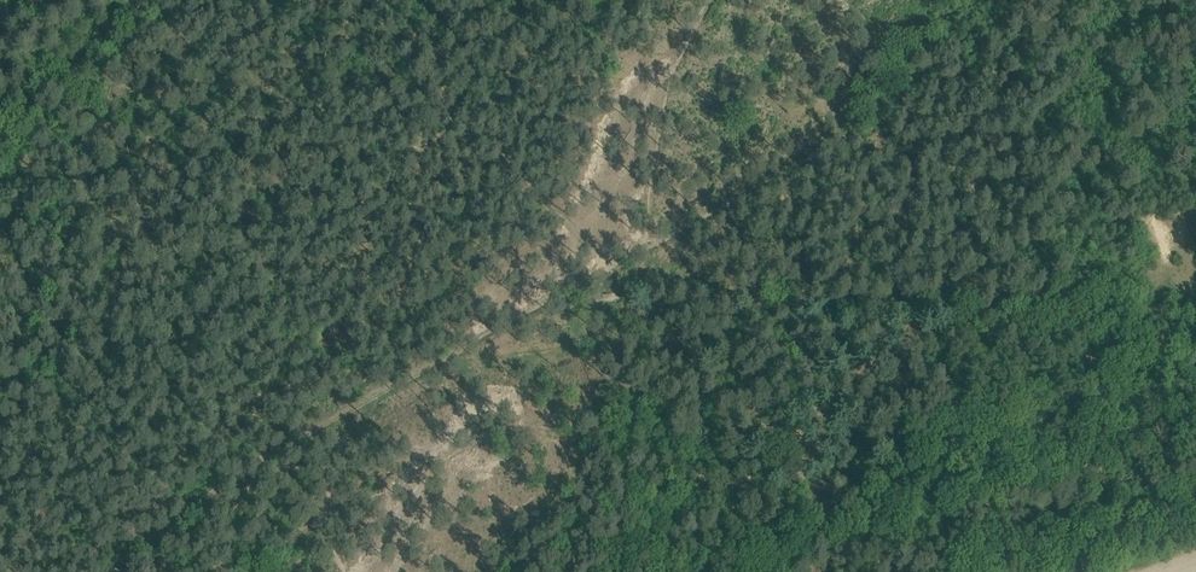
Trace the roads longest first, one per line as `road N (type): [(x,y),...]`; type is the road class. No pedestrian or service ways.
road 1 (track): [(258,466),(395,374),(619,260)]
road 2 (track): [(904,297),(1069,302),(1195,326)]
road 3 (track): [(620,296),(904,297)]
road 4 (track): [(647,248),(861,138)]
road 5 (track): [(0,147),(154,0)]

